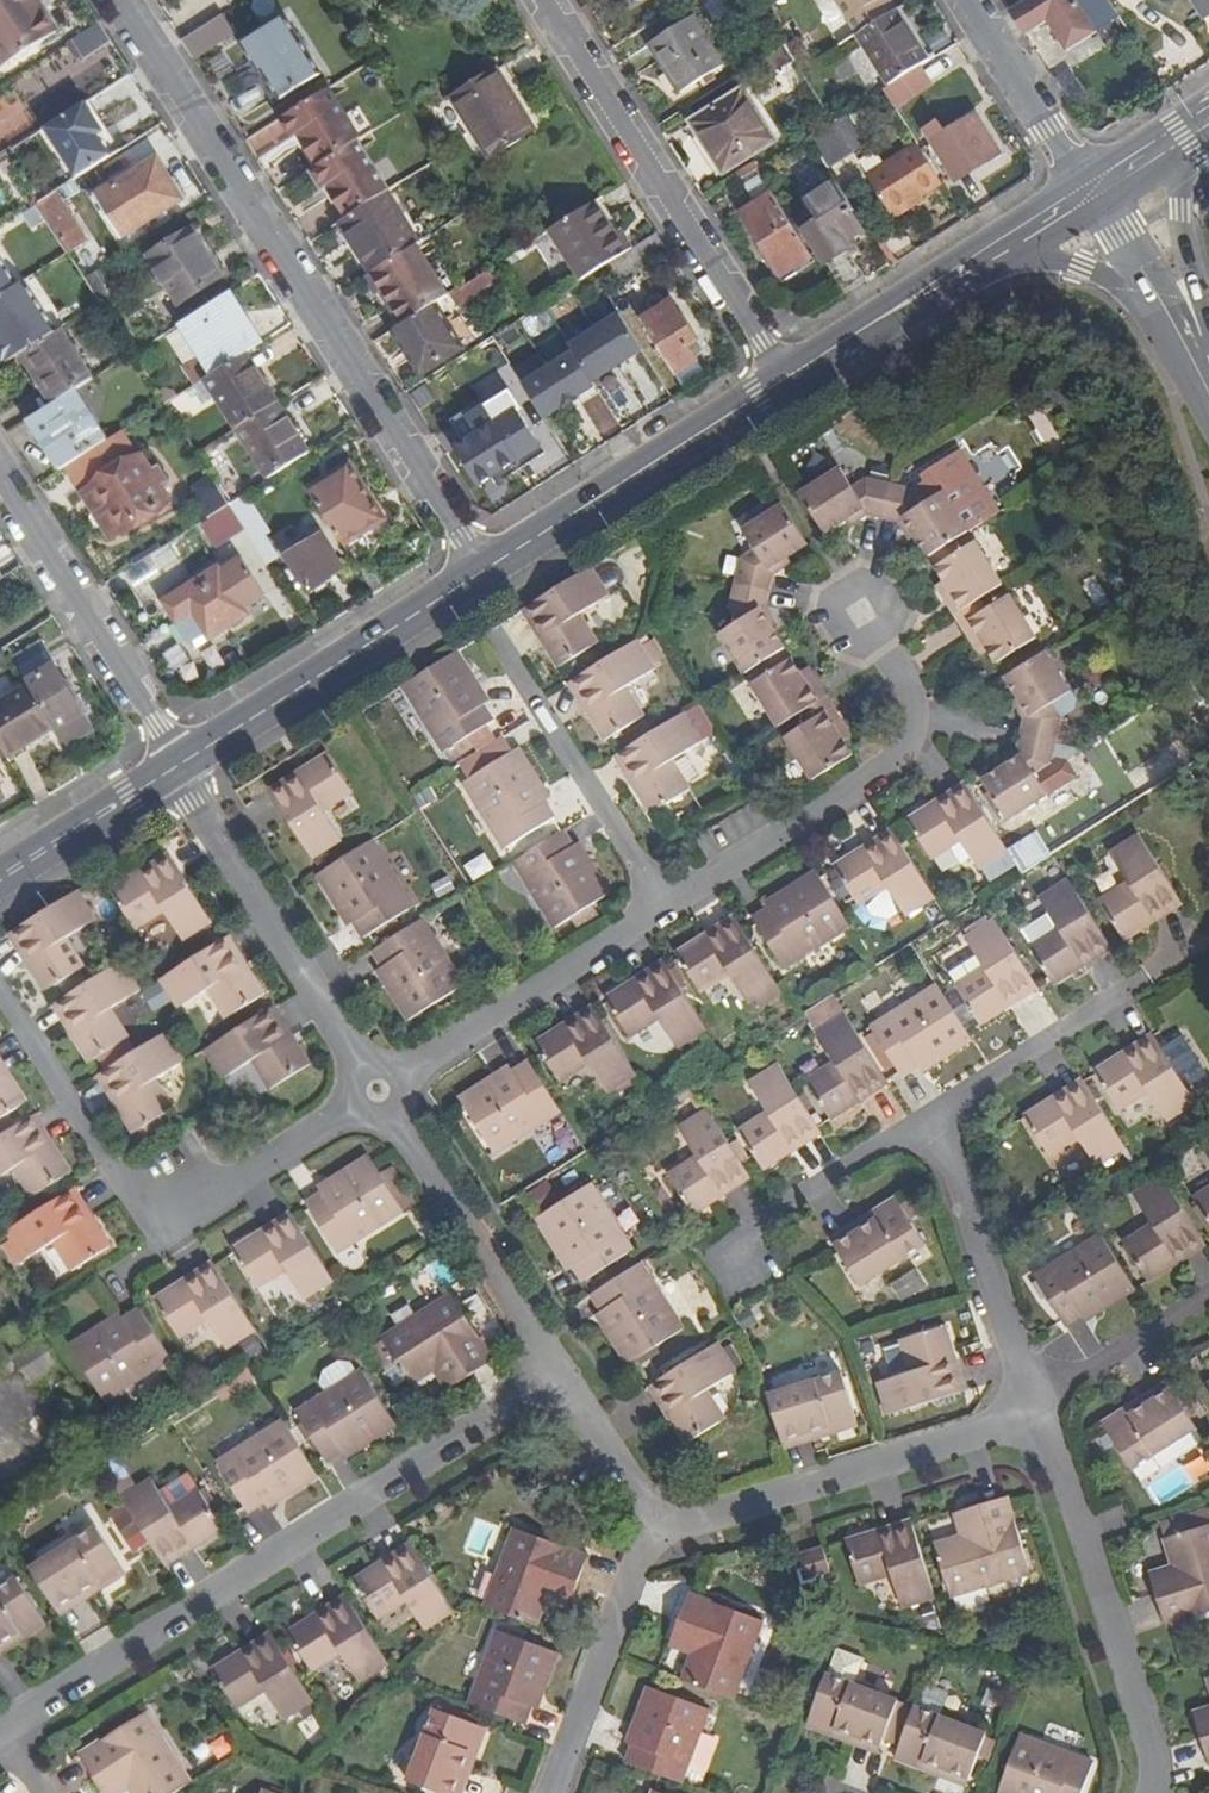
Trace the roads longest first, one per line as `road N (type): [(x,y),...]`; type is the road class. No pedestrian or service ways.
road 1 (residential): [(481,574),(120,0)]
road 2 (residential): [(7,1728),(565,1393)]
road 3 (residential): [(0,988),(156,1228),(379,1091)]
road 4 (residential): [(543,0),(786,383)]
road 5 (residential): [(668,907),(887,773),(917,736),(919,692),(864,607)]
road 6 (residential): [(1036,1424),(663,1527)]
road 7 (residential): [(1141,1792),(1141,1750),(1036,1424)]
road 8 (residential): [(379,1091),(180,765)]
road 9 (residential): [(668,907),(461,587)]
road 10 (secondary): [(481,574),(786,383)]
road 11 (residential): [(565,1393),(379,1091)]
road 12 (residential): [(379,1091),(668,907)]
road 13 (residential): [(0,481),(180,765)]
road 14 (secondary): [(180,765),(461,587)]
road 15 (residential): [(1036,1424),(935,1120)]
road 16 (residential): [(560,1792),(663,1527)]
road 17 (secondary): [(786,383),(1003,245)]
road 18 (residential): [(935,1120),(724,1258)]
road 19 (residential): [(1134,990),(935,1120)]
road 20 (residential): [(1088,192),(967,0)]
road 21 (secondary): [(0,878),(180,765)]
road 22 (residential): [(1208,1300),(1036,1424)]
road 23 (tertiary): [(1003,245),(1106,279),(1184,347)]
road 24 (tertiary): [(1184,347),(1171,139)]
road 25 (tertiary): [(1184,347),(1088,192)]
road 26 (residential): [(663,1527),(565,1393)]

